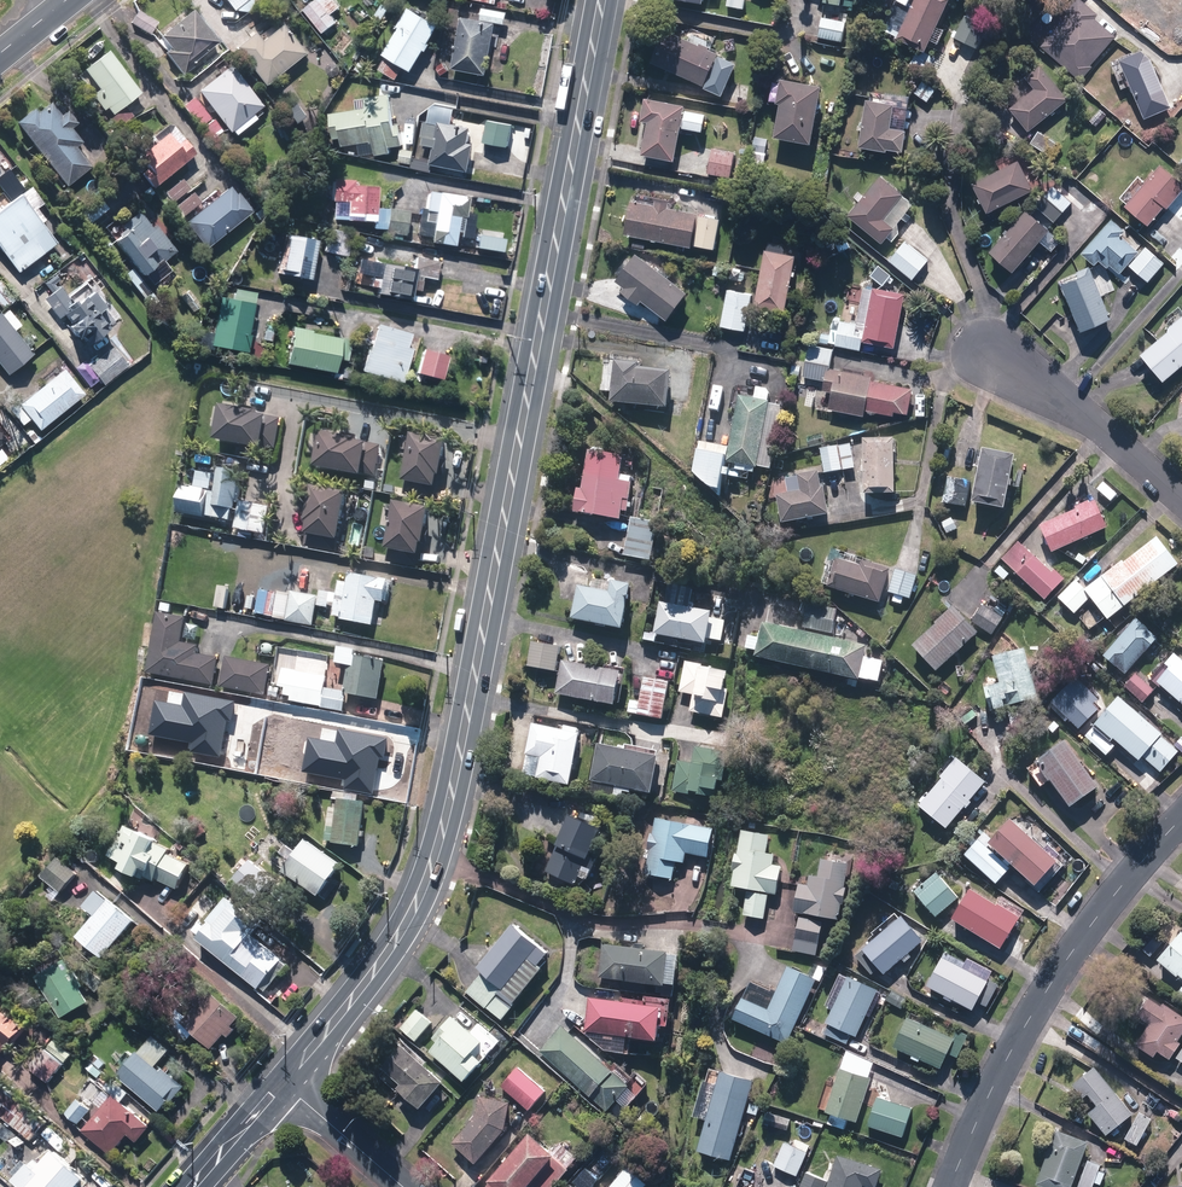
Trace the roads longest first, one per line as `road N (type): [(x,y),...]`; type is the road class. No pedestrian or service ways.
road 1 (secondary): [(285,1085),(422,897),(448,827),(601,0)]
road 2 (residential): [(950,1186),(1013,1048),(1082,935),(1181,819)]
road 3 (residential): [(979,348),(1093,421),(1181,501)]
road 4 (residential): [(400,1186),(285,1085)]
road 5 (secondary): [(193,1186),(285,1085)]

